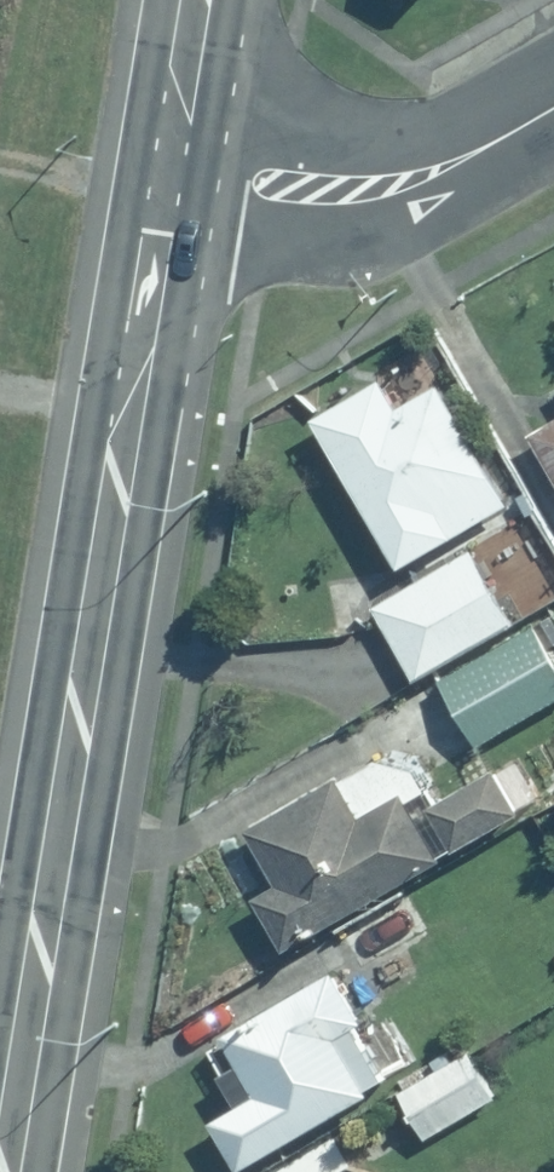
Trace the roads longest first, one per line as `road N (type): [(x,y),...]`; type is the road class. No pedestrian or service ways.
road 1 (secondary): [(50,899),(123,441),(155,347),(185,171)]
road 2 (residential): [(185,171),(323,193),(382,186),(440,171),(553,109)]
road 3 (secondary): [(7,1171),(50,899)]
road 4 (secondary): [(185,171),(185,72),(196,0)]

